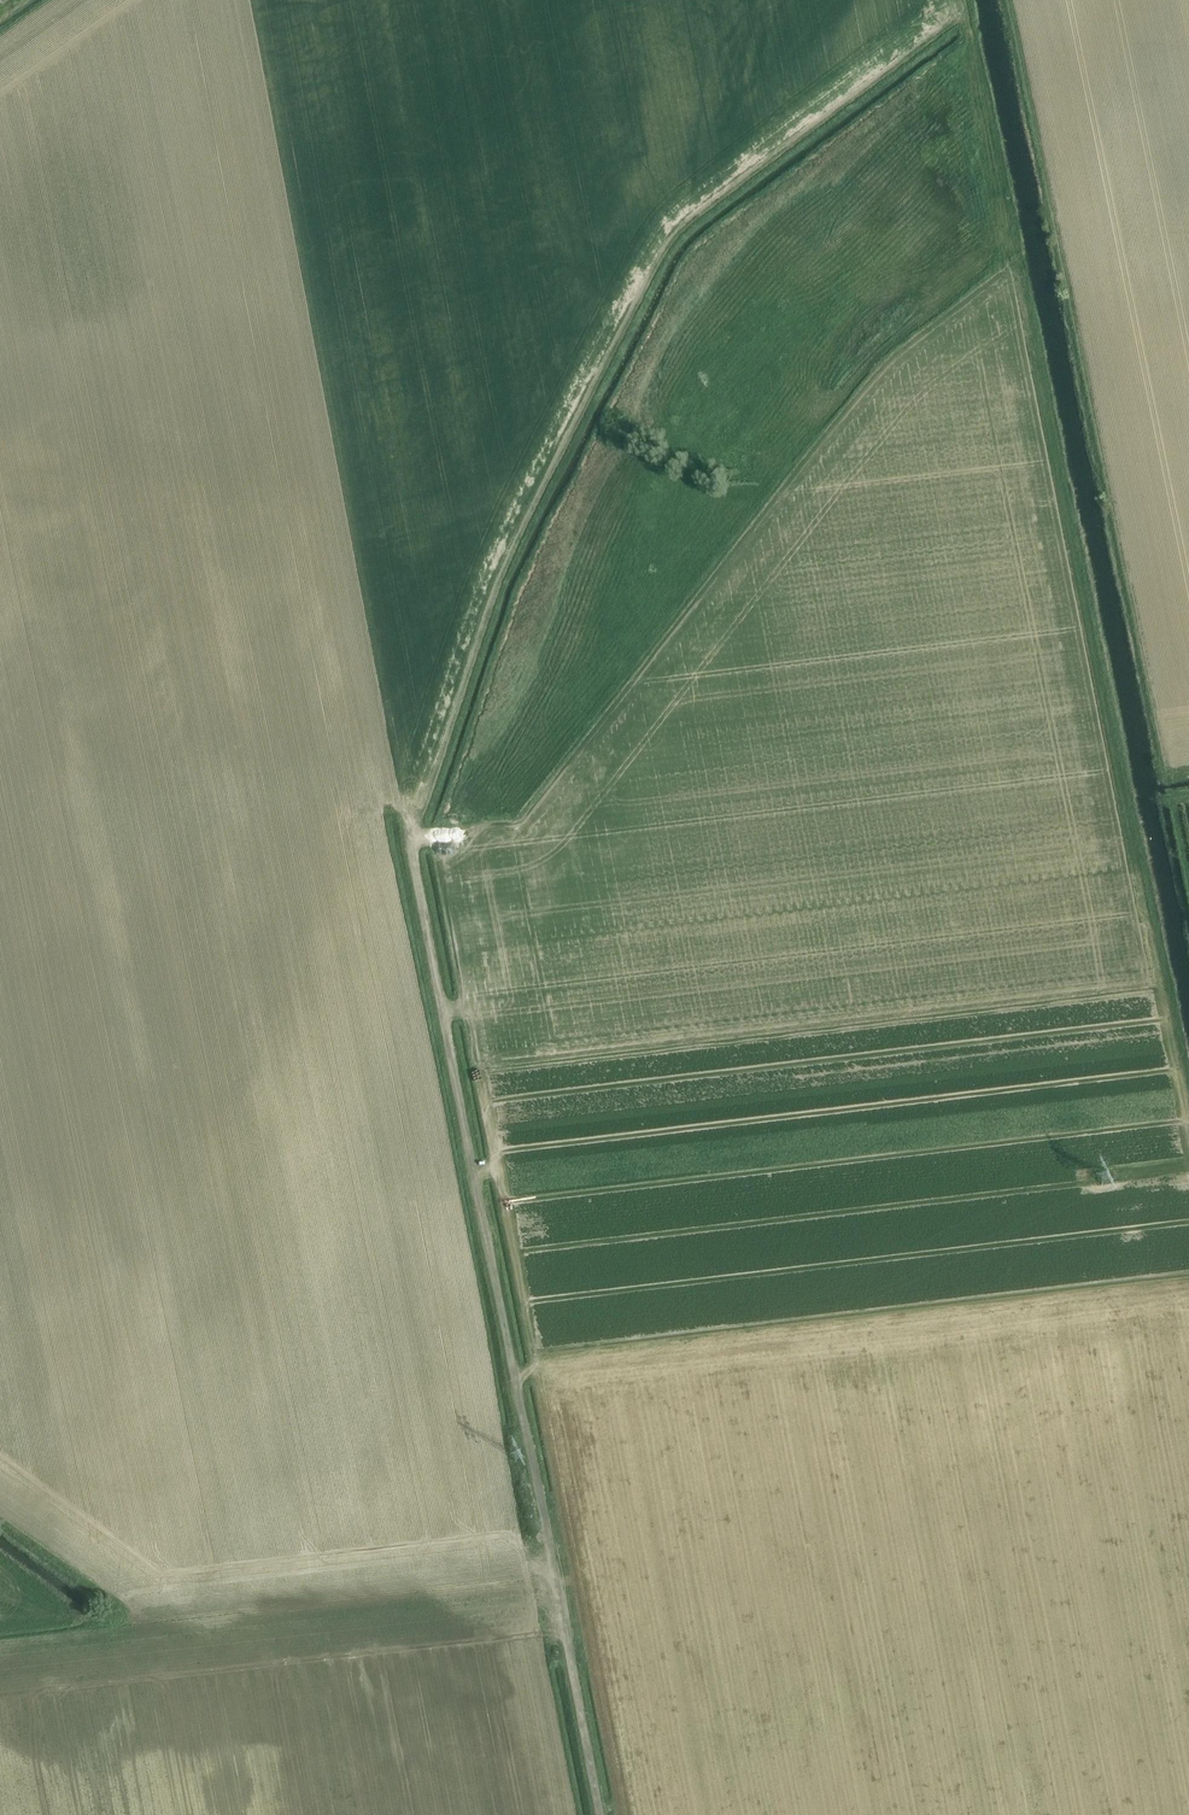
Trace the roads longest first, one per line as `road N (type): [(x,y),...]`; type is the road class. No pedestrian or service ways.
road 1 (track): [(600,1814),(409,831)]

